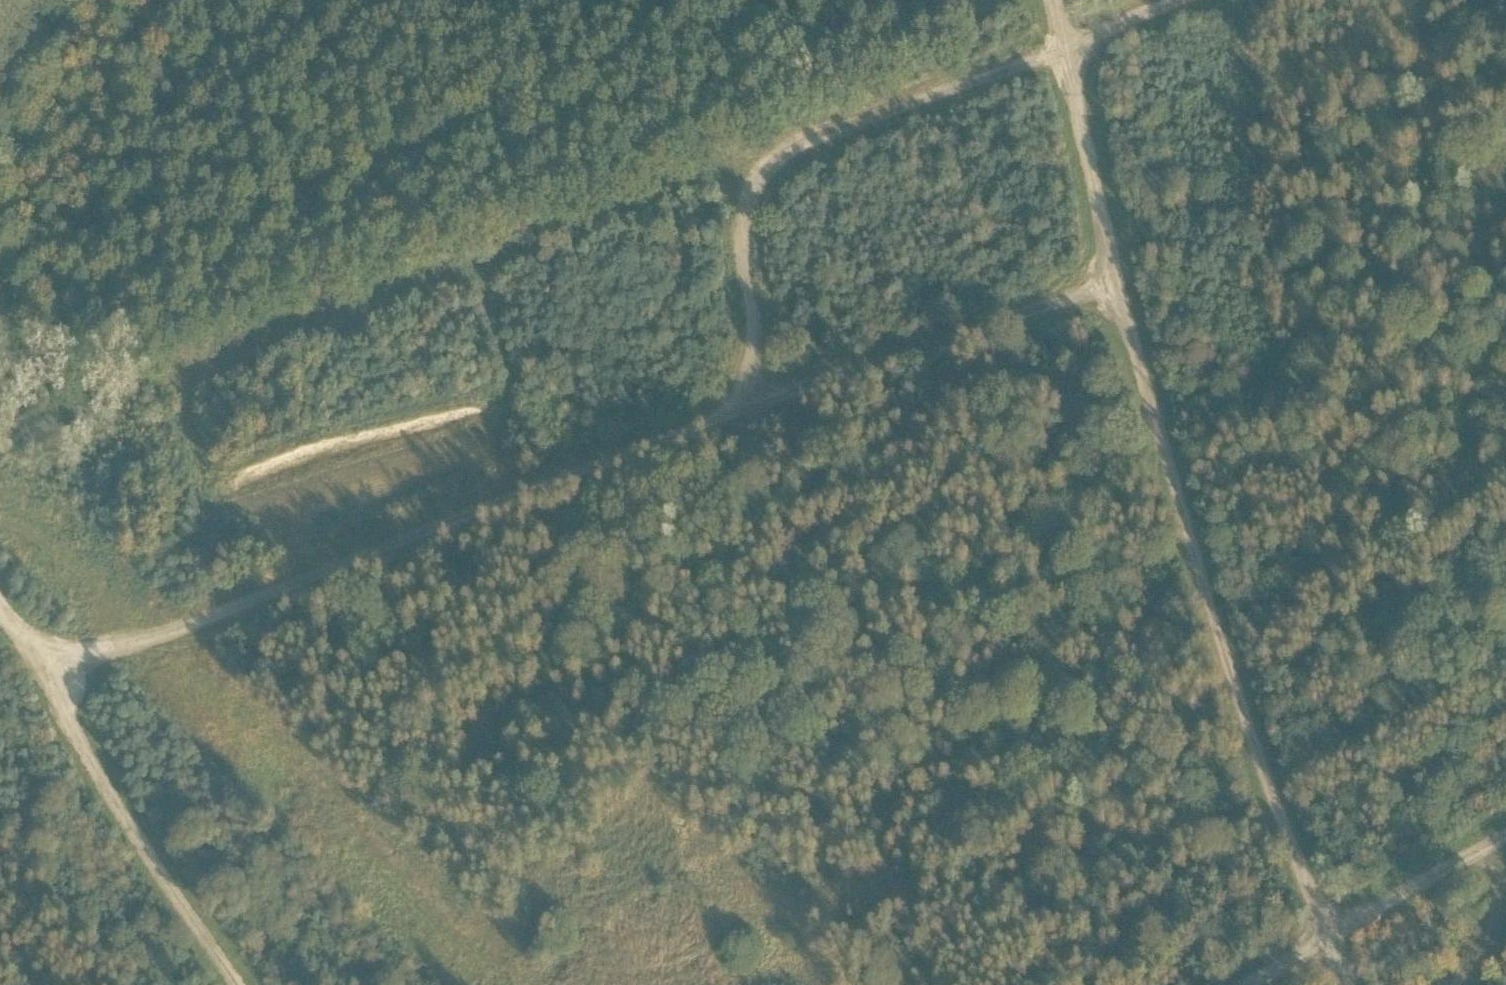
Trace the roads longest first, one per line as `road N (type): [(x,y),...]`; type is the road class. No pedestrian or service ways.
road 1 (track): [(0,598),(54,690),(490,499),(1108,284),(1068,47),(1050,0)]
road 2 (track): [(1343,984),(1108,284)]
road 3 (track): [(756,407),(743,216),(776,157),(1192,0)]
road 4 (track): [(54,690),(237,984)]
road 5 (track): [(1225,984),(1505,836)]
road 6 (track): [(1459,984),(1502,892),(1491,844)]

